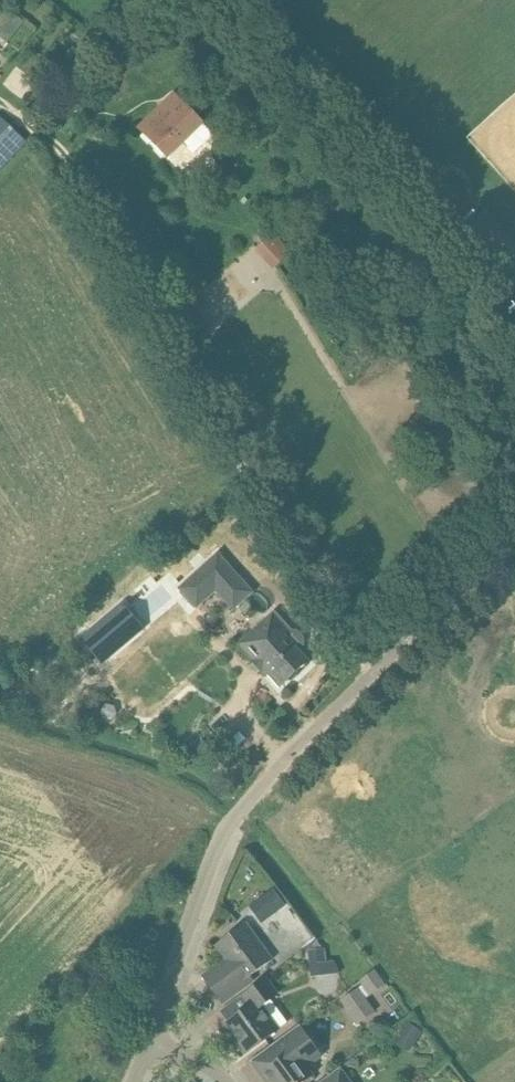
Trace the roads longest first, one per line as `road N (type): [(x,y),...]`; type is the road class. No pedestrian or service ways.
road 1 (unclassified): [(156,1036),(235,821),(514,542)]

